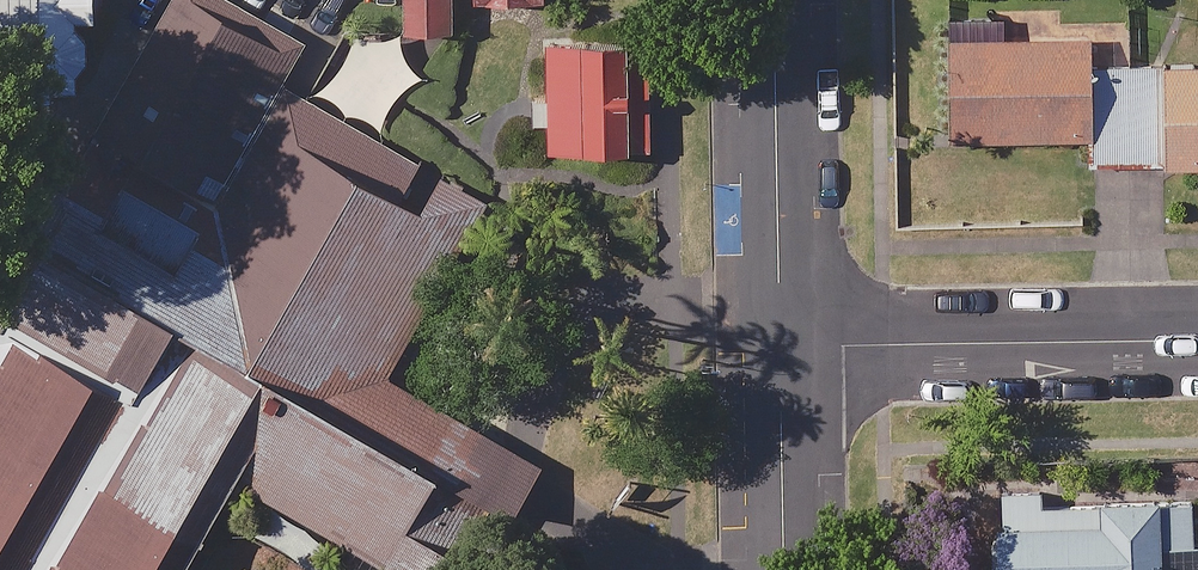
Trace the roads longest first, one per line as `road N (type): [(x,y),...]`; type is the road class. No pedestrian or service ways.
road 1 (residential): [(782,346),(1197,338)]
road 2 (tertiary): [(775,0),(782,346)]
road 3 (tertiary): [(782,346),(786,569)]

